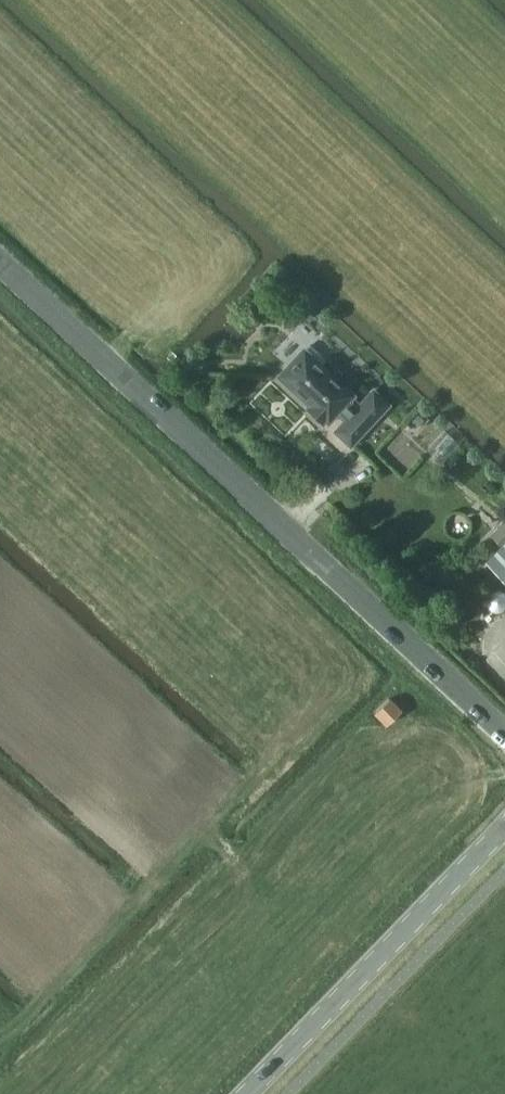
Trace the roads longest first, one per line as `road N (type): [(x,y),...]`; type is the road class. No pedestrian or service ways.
road 1 (unclassified): [(504,731),(0,262)]
road 2 (unclassified): [(245,1093),(504,826)]

